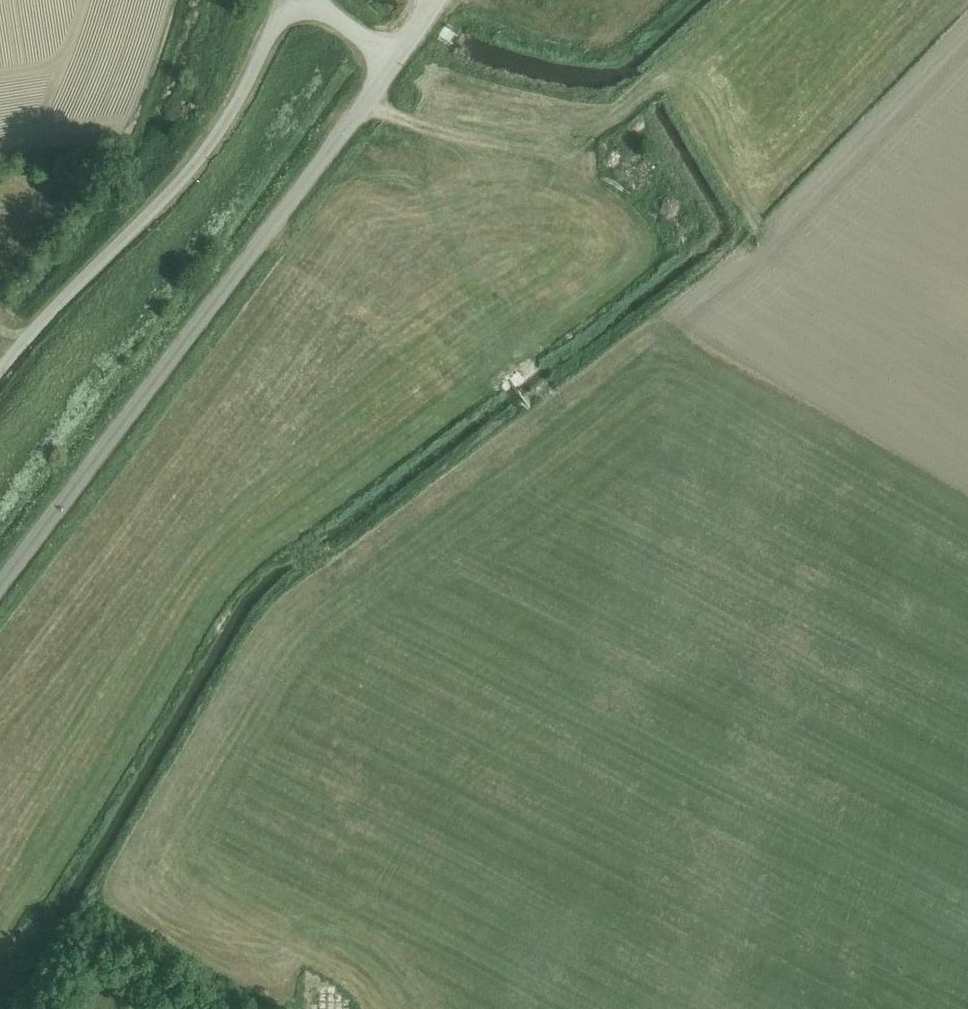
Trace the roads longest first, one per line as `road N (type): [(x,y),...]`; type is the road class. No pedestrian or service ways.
road 1 (unclassified): [(0,591),(399,57)]
road 2 (track): [(0,373),(176,188),(245,85)]

